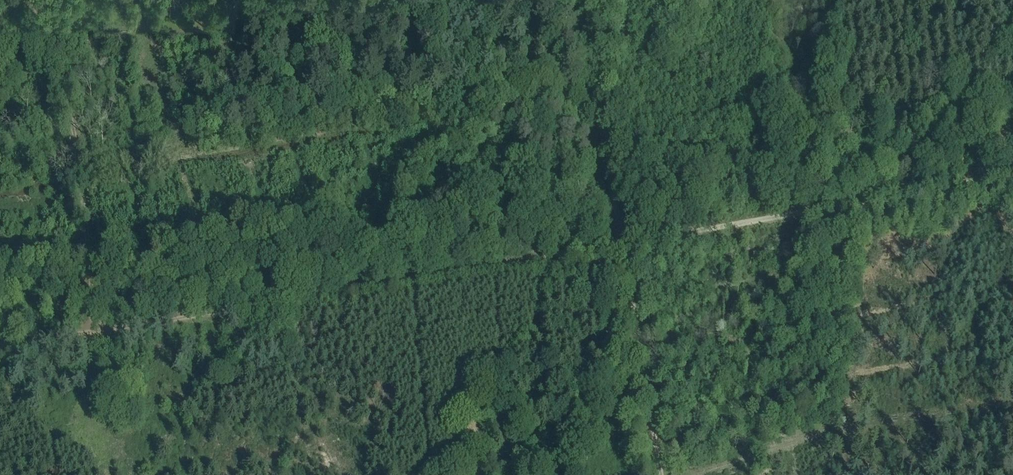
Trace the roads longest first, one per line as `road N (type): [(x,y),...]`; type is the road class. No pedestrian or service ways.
road 1 (track): [(621,244),(0,348)]
road 2 (track): [(1012,172),(621,244)]
road 3 (track): [(94,333),(66,92),(32,0)]
road 4 (track): [(577,0),(621,244)]
road 5 (track): [(621,244),(662,474)]

